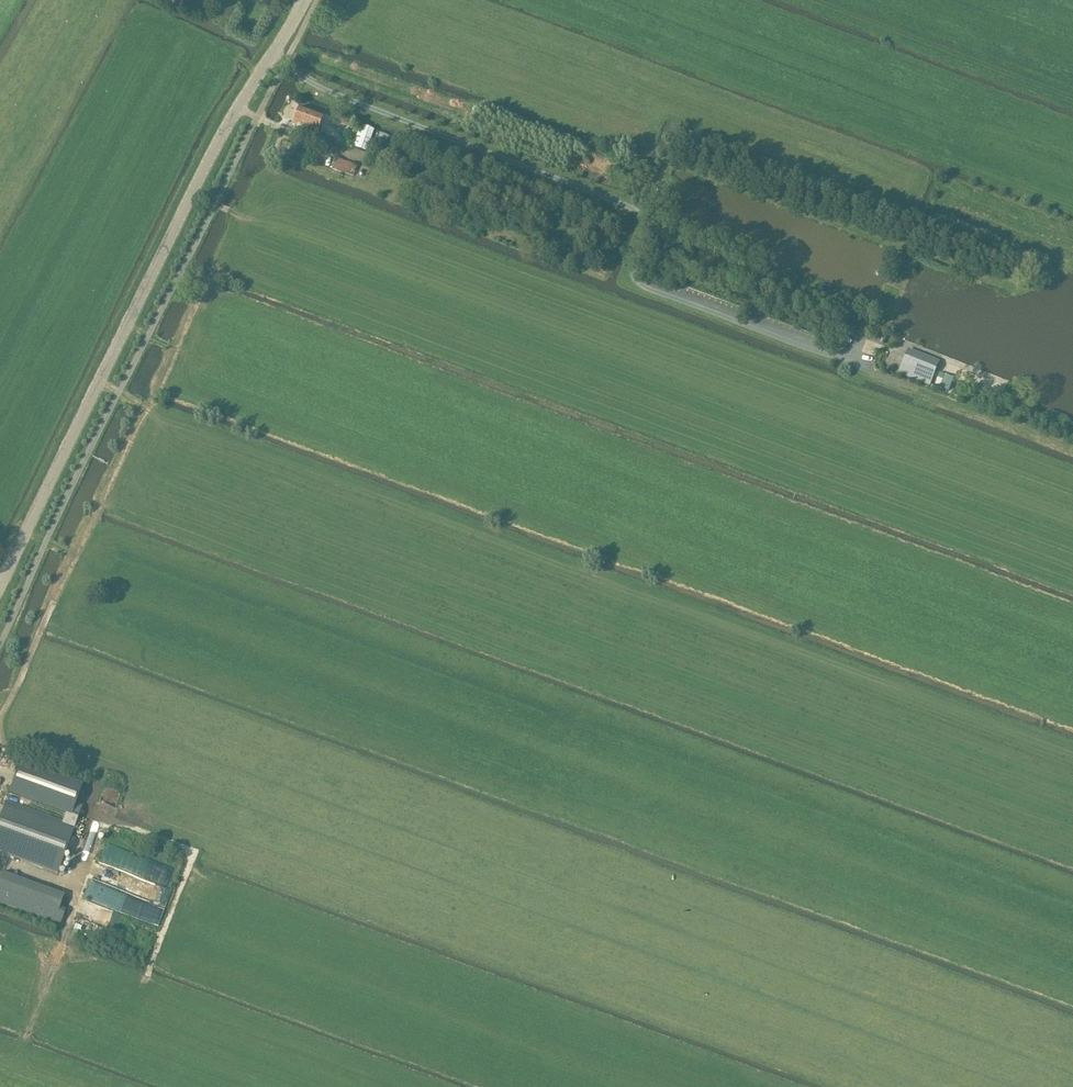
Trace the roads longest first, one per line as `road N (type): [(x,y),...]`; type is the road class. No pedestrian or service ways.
road 1 (unclassified): [(0,588),(217,148),(306,0)]
road 2 (track): [(1072,94),(823,0)]

